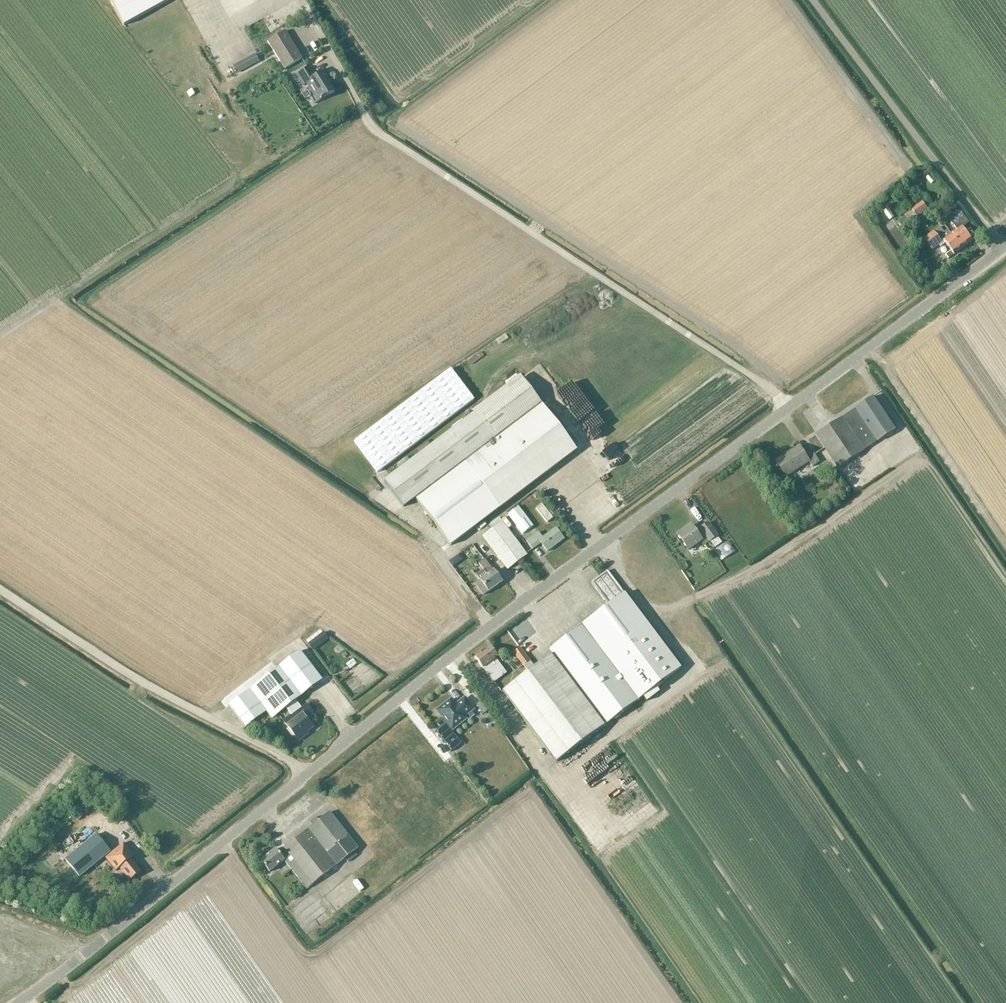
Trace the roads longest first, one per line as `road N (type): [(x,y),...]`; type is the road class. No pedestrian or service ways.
road 1 (unclassified): [(18,1002),(414,687),(1002,250)]
road 2 (unclassified): [(813,0),(1002,250)]

